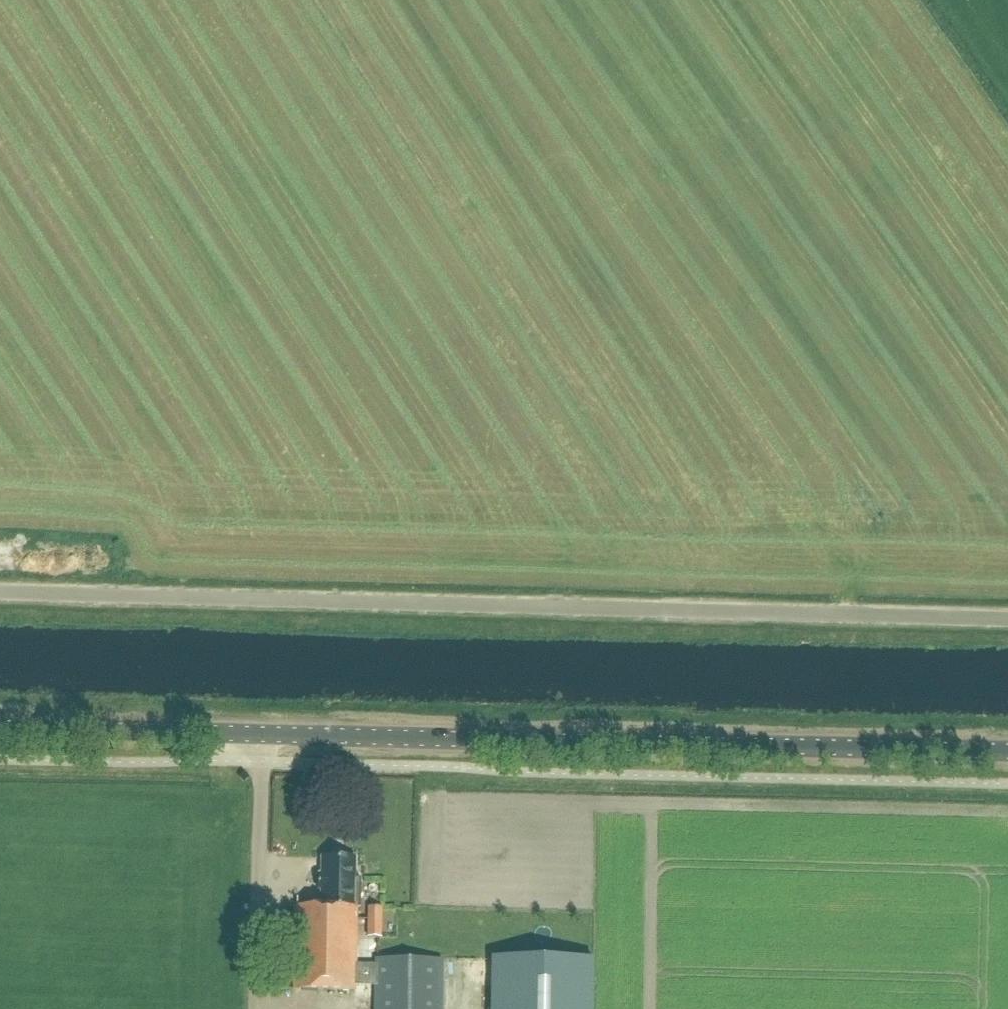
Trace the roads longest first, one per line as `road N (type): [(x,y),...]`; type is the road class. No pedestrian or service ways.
road 1 (unclassified): [(1007,620),(0,594)]
road 2 (tertiary): [(1007,753),(0,728)]

